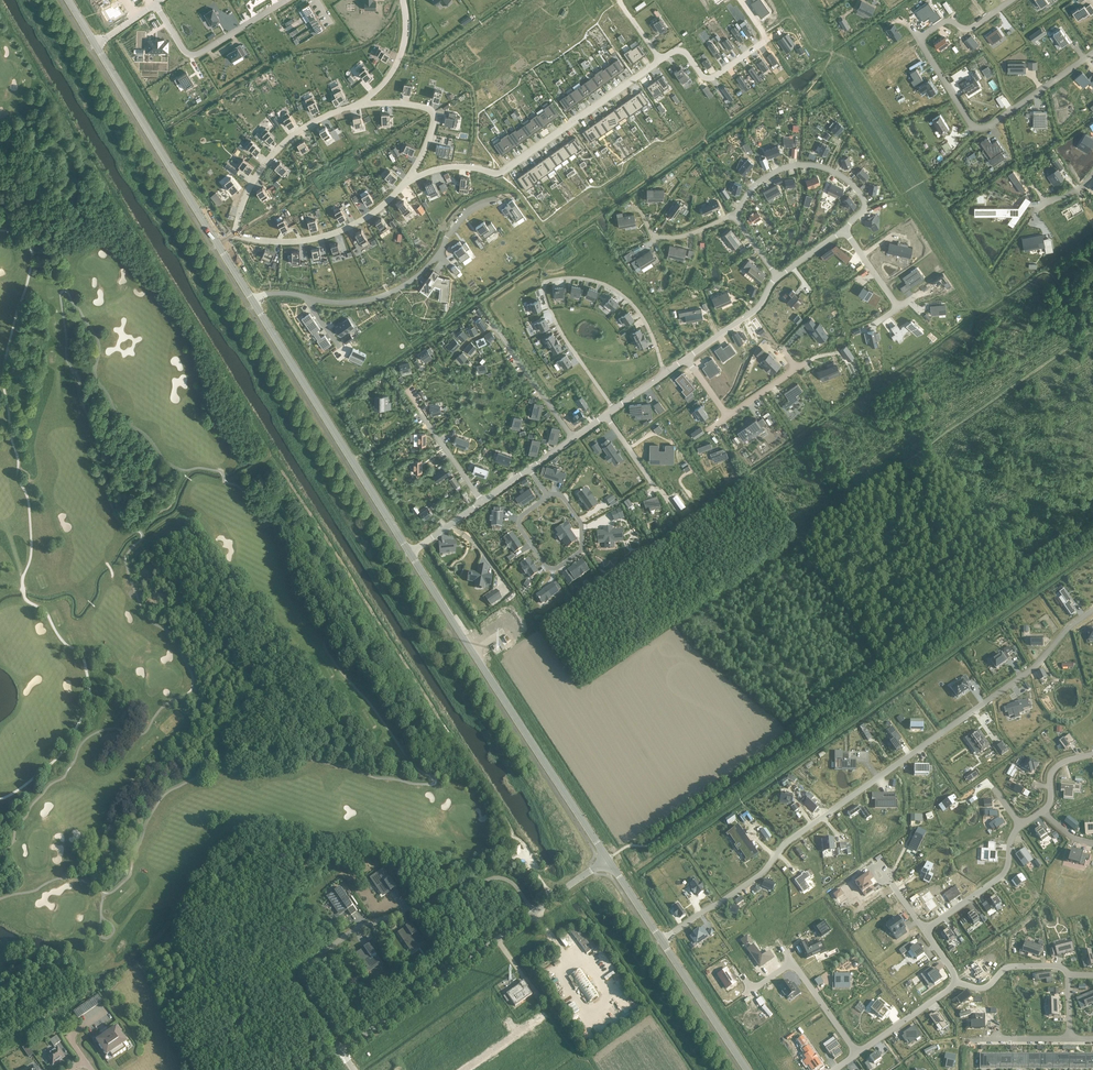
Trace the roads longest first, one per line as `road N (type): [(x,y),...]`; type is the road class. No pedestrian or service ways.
road 1 (residential): [(1092,609),(992,698),(661,941)]
road 2 (residential): [(341,1051),(294,978),(342,939),(494,879),(518,888),(535,912)]
road 3 (tertiary): [(601,848),(409,551)]
road 4 (residential): [(666,373),(625,298),(595,280),(548,282),(557,324),(613,411)]
road 5 (tertiary): [(409,551),(255,304)]
road 6 (residential): [(661,61),(505,169),(453,167),(411,178)]
road 7 (residential): [(494,201),(458,218),(426,269),(392,291),(336,301),(271,292),(255,304)]
road 8 (tertiary): [(341,1051),(535,912)]
road 9 (tertiary): [(218,244),(95,45)]
road 10 (residential): [(735,218),(757,182),(810,163),(842,175),(862,200),(858,218),(843,230)]
road 11 (residential): [(365,104),(308,126),(271,152),(248,186),(233,235)]
road 12 (residential): [(233,235),(289,241),(329,235),(369,216),(411,178)]
road 13 (residential): [(155,4),(192,55),(285,0)]
road 14 (tertiary): [(748,1069),(661,941)]
road 15 (residential): [(572,440),(486,315)]
road 16 (residential): [(1023,825),(997,879),(922,928)]
road 17 (residential): [(777,33),(709,77),(679,51),(661,61)]
road 18 (residential): [(411,178),(432,117),(422,107),(365,104)]
road 19 (residential): [(548,495),(518,525),(547,567),(584,548)]
road 20 (residential): [(1092,173),(1039,207),(1001,266)]
road 21 (residential): [(1092,54),(980,125)]
road 22 (residential): [(688,358),(763,306),(777,276)]
road 23 (residential): [(1067,974),(1054,966),(1009,967),(981,988),(953,983)]

